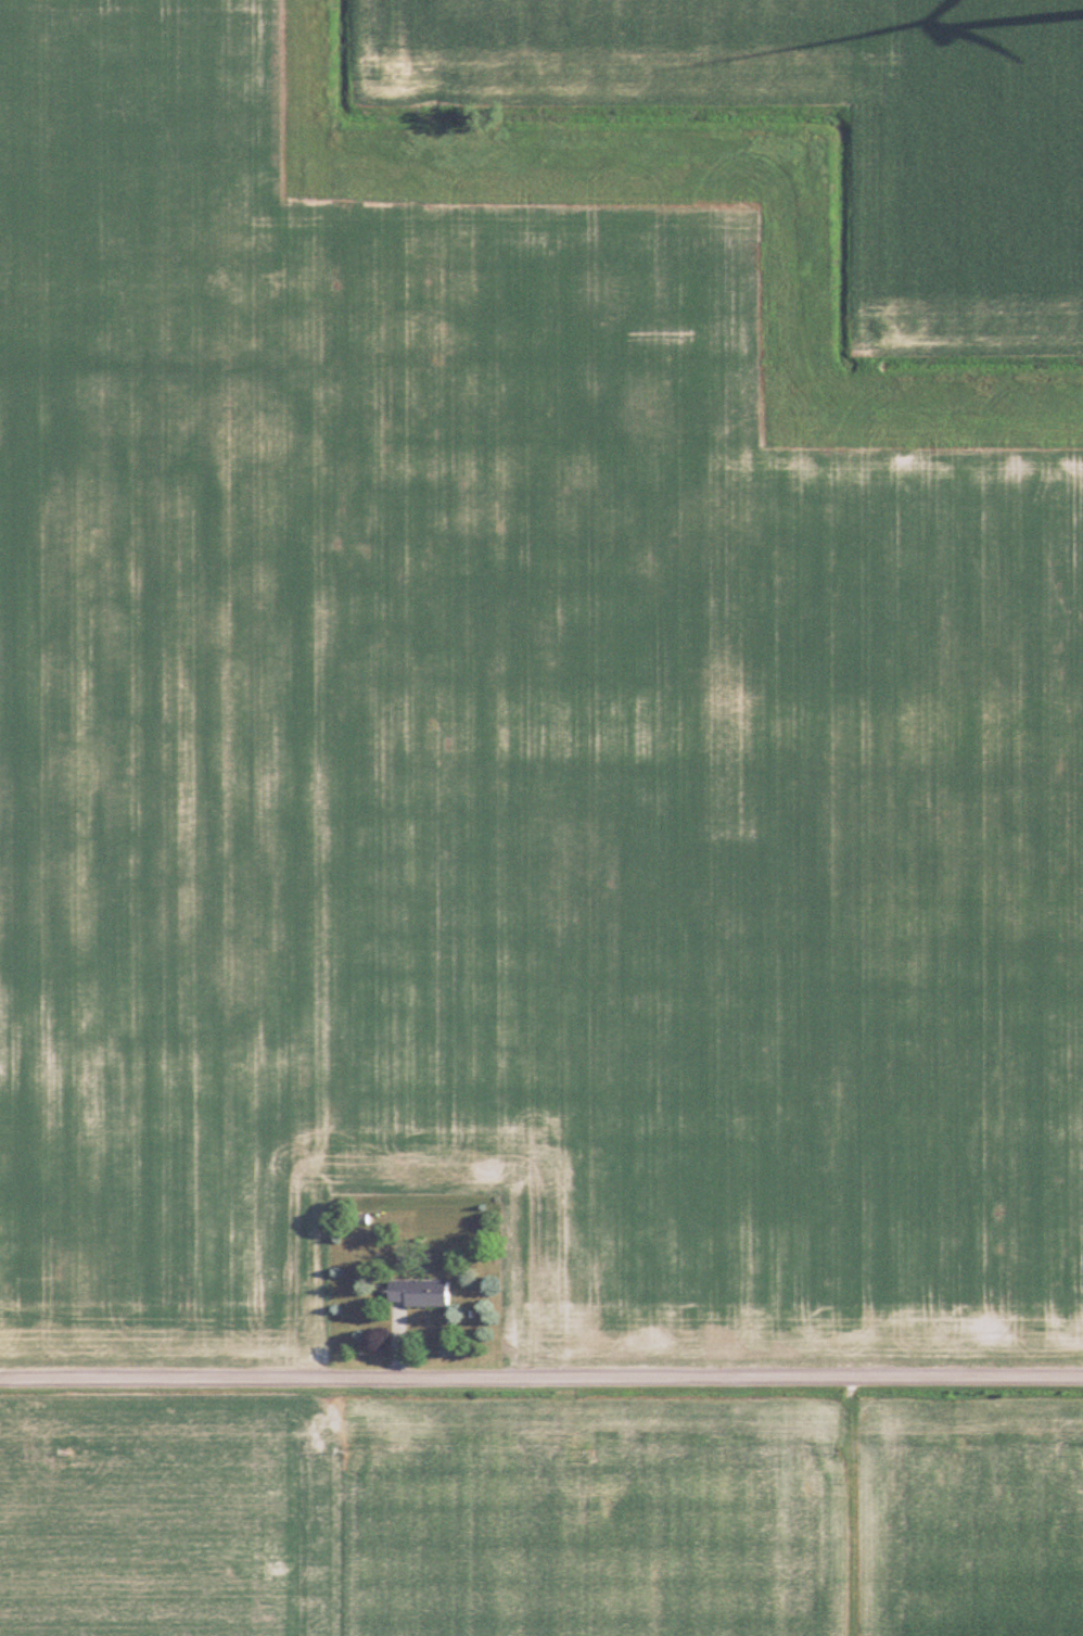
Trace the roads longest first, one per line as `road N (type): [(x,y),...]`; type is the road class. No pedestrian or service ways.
road 1 (residential): [(0,1382),(1082,1381)]

